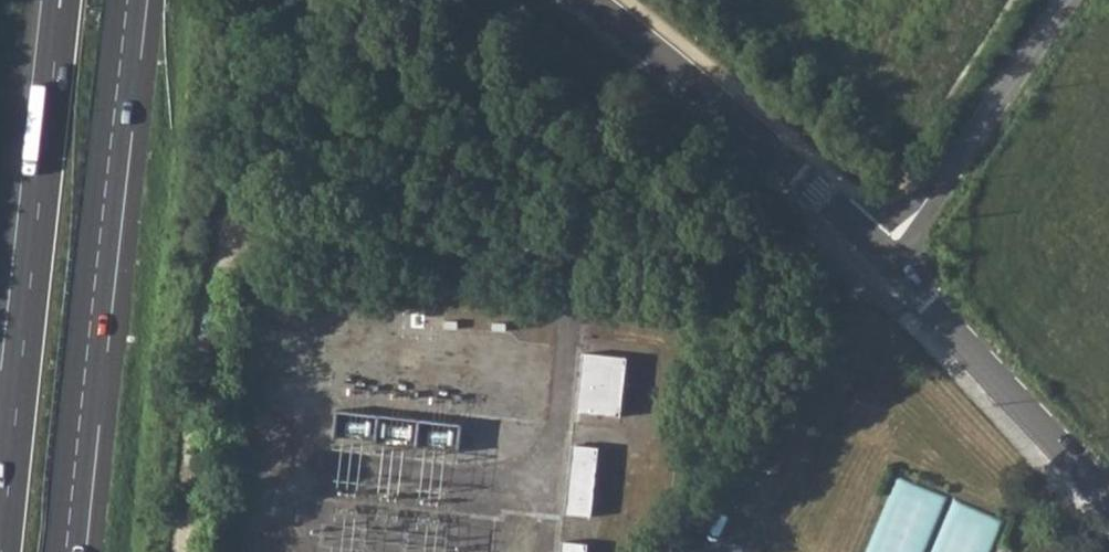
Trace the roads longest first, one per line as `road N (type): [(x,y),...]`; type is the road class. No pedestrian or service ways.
road 1 (track): [(893,254),(790,260),(248,232),(218,258),(187,551)]
road 2 (motorway): [(66,551),(127,0)]
road 3 (motorway): [(61,0),(2,551)]
road 4 (residential): [(893,254),(584,0)]
road 5 (residential): [(1108,496),(893,254)]
road 6 (unclassified): [(893,254),(1072,0)]

